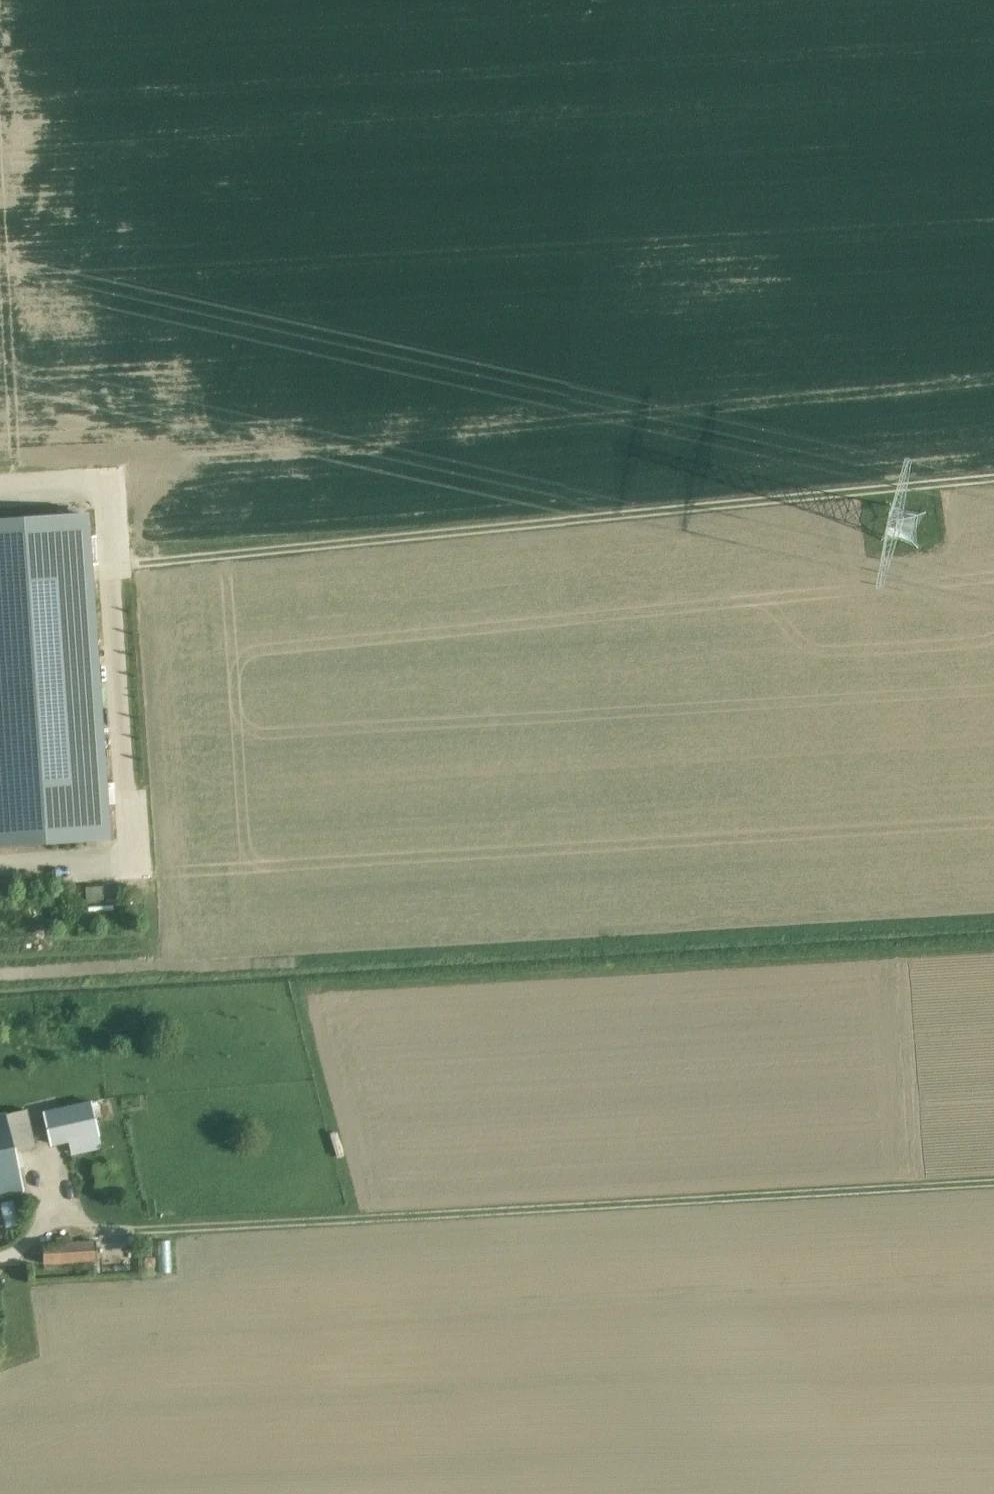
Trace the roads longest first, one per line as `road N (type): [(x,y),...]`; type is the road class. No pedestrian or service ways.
road 1 (track): [(107,568),(993,479)]
road 2 (track): [(136,1230),(993,1182)]

